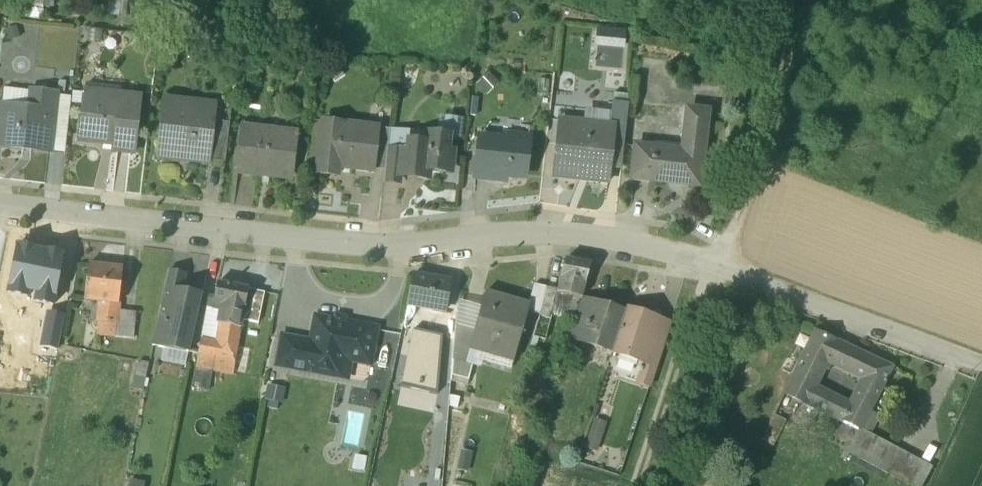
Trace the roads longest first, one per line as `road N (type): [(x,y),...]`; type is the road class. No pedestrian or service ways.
road 1 (residential): [(712,265),(555,242),(386,251),(0,207)]
road 2 (track): [(652,485),(730,271),(806,0)]

